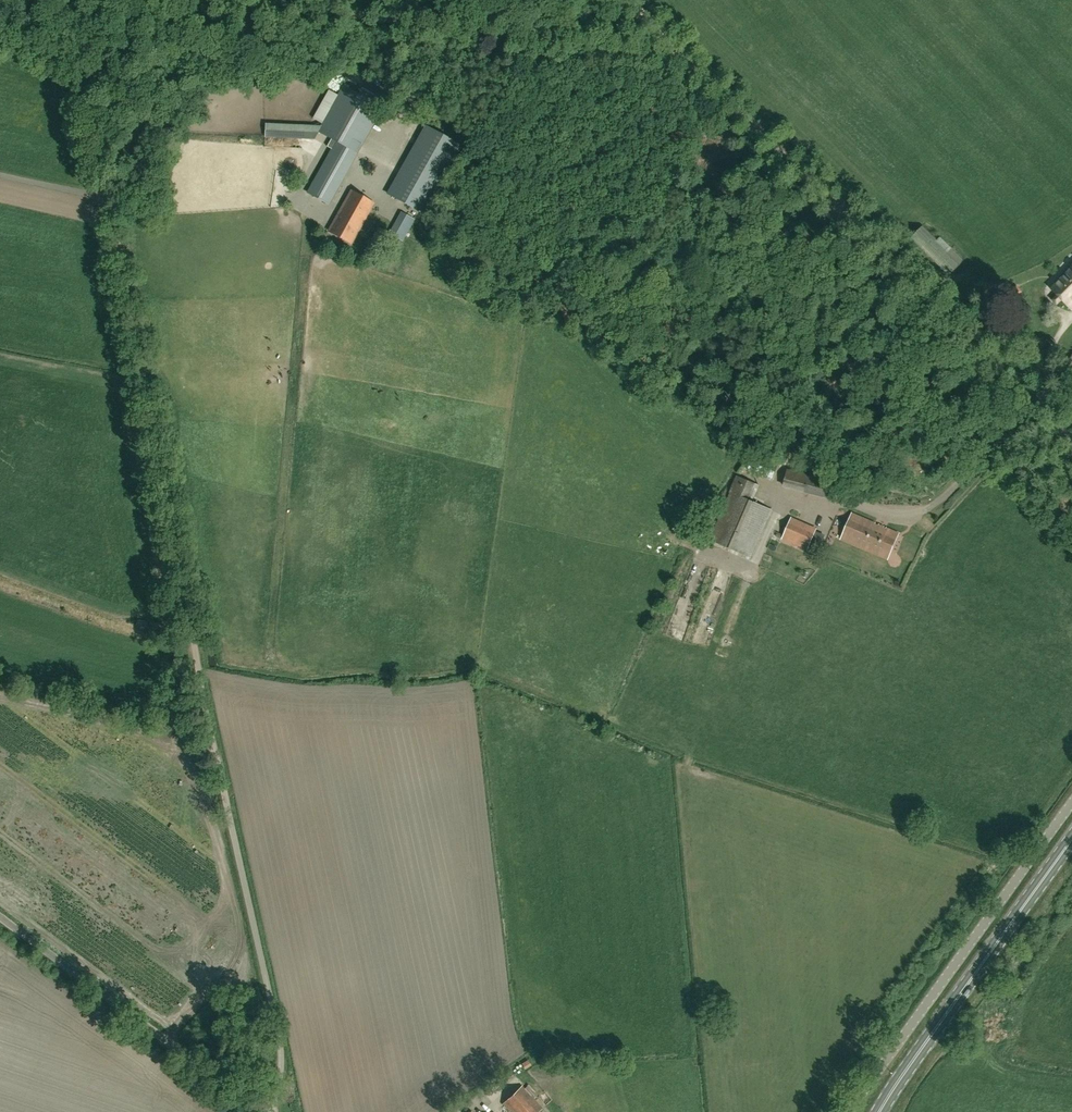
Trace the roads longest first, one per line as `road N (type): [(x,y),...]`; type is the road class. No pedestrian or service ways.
road 1 (track): [(1071,443),(630,0)]
road 2 (track): [(182,580),(70,0)]
road 3 (unclassified): [(267,1111),(279,1053),(182,580)]
road 4 (track): [(213,0),(592,52),(686,55)]
road 5 (unclassified): [(849,1111),(1071,802)]
road 6 (primary): [(880,1111),(1071,838)]
road 7 (unclassified): [(262,1111),(0,919)]

